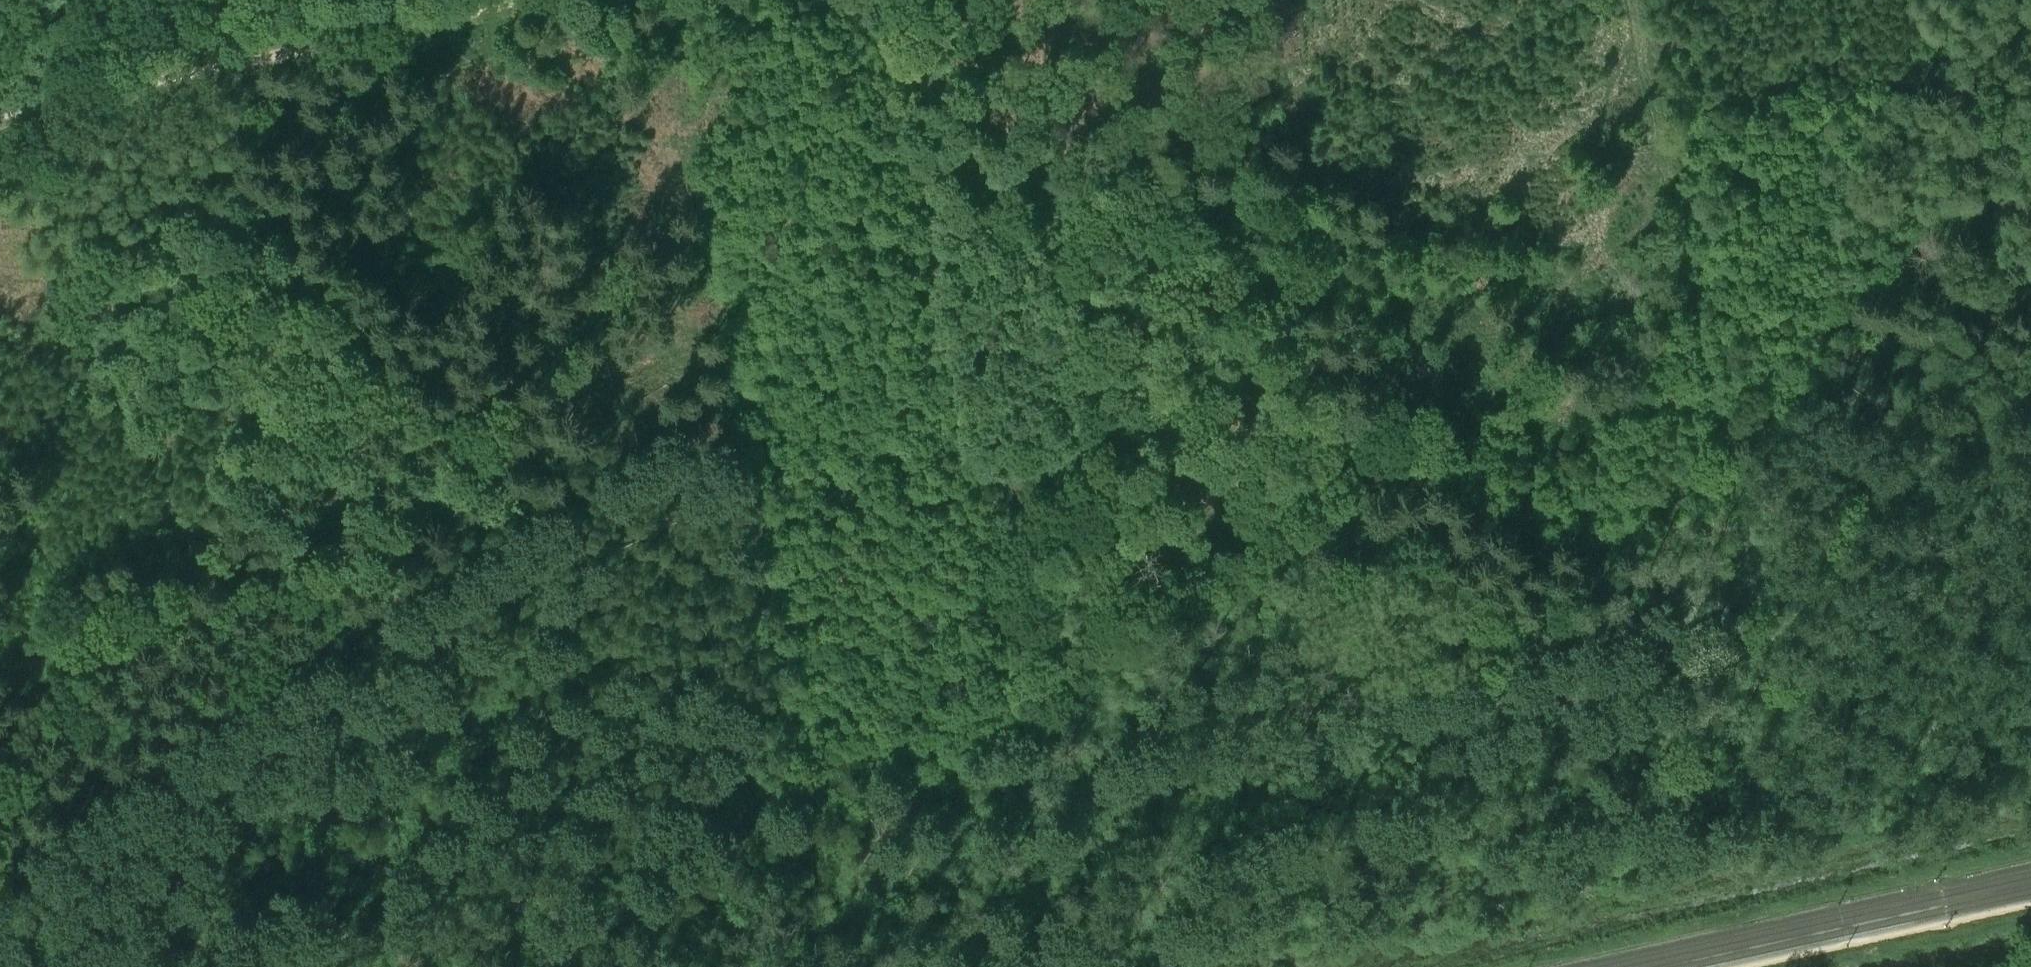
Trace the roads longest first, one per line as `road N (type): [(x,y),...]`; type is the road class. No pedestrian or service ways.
road 1 (track): [(0,105),(492,0)]

